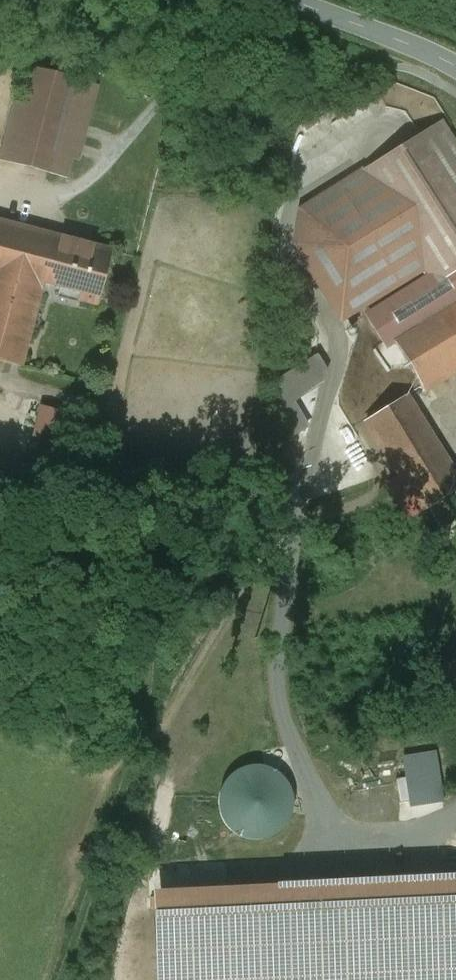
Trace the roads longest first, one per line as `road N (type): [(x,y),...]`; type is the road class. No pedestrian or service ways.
road 1 (track): [(65,979),(142,728),(152,654),(148,572),(131,496),(98,412)]
road 2 (tertiary): [(455,67),(294,0)]

